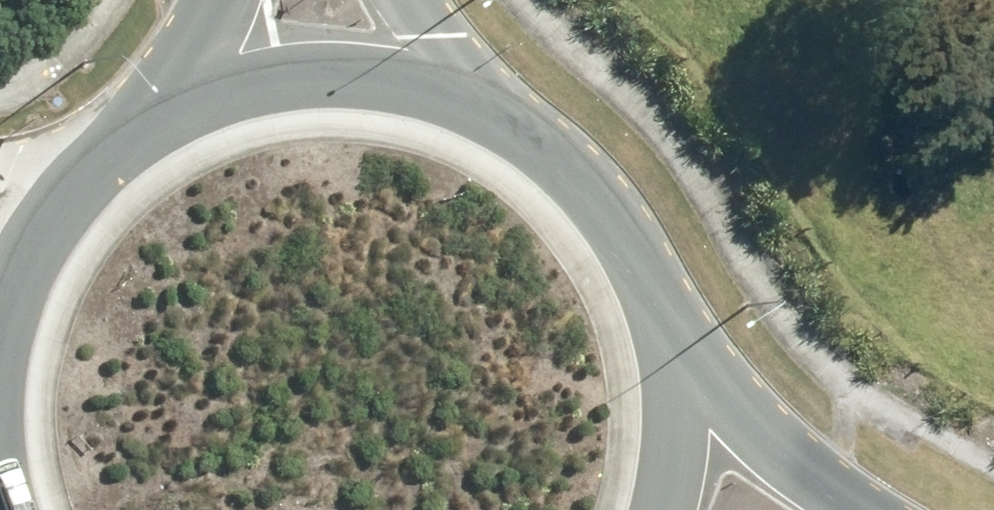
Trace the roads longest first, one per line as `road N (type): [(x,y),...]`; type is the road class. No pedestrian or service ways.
road 1 (tertiary): [(605,250),(841,468),(902,509)]
road 2 (tertiary): [(110,150),(196,103),(291,83),(389,91),(480,127)]
road 3 (tertiary): [(605,250),(646,365),(644,486),(634,509)]
road 4 (tertiary): [(0,293),(34,229),(110,150)]
road 5 (tertiary): [(480,127),(551,180),(605,250)]
road 6 (unclassified): [(110,150),(200,0)]
road 7 (unclassified): [(416,0),(480,127)]

